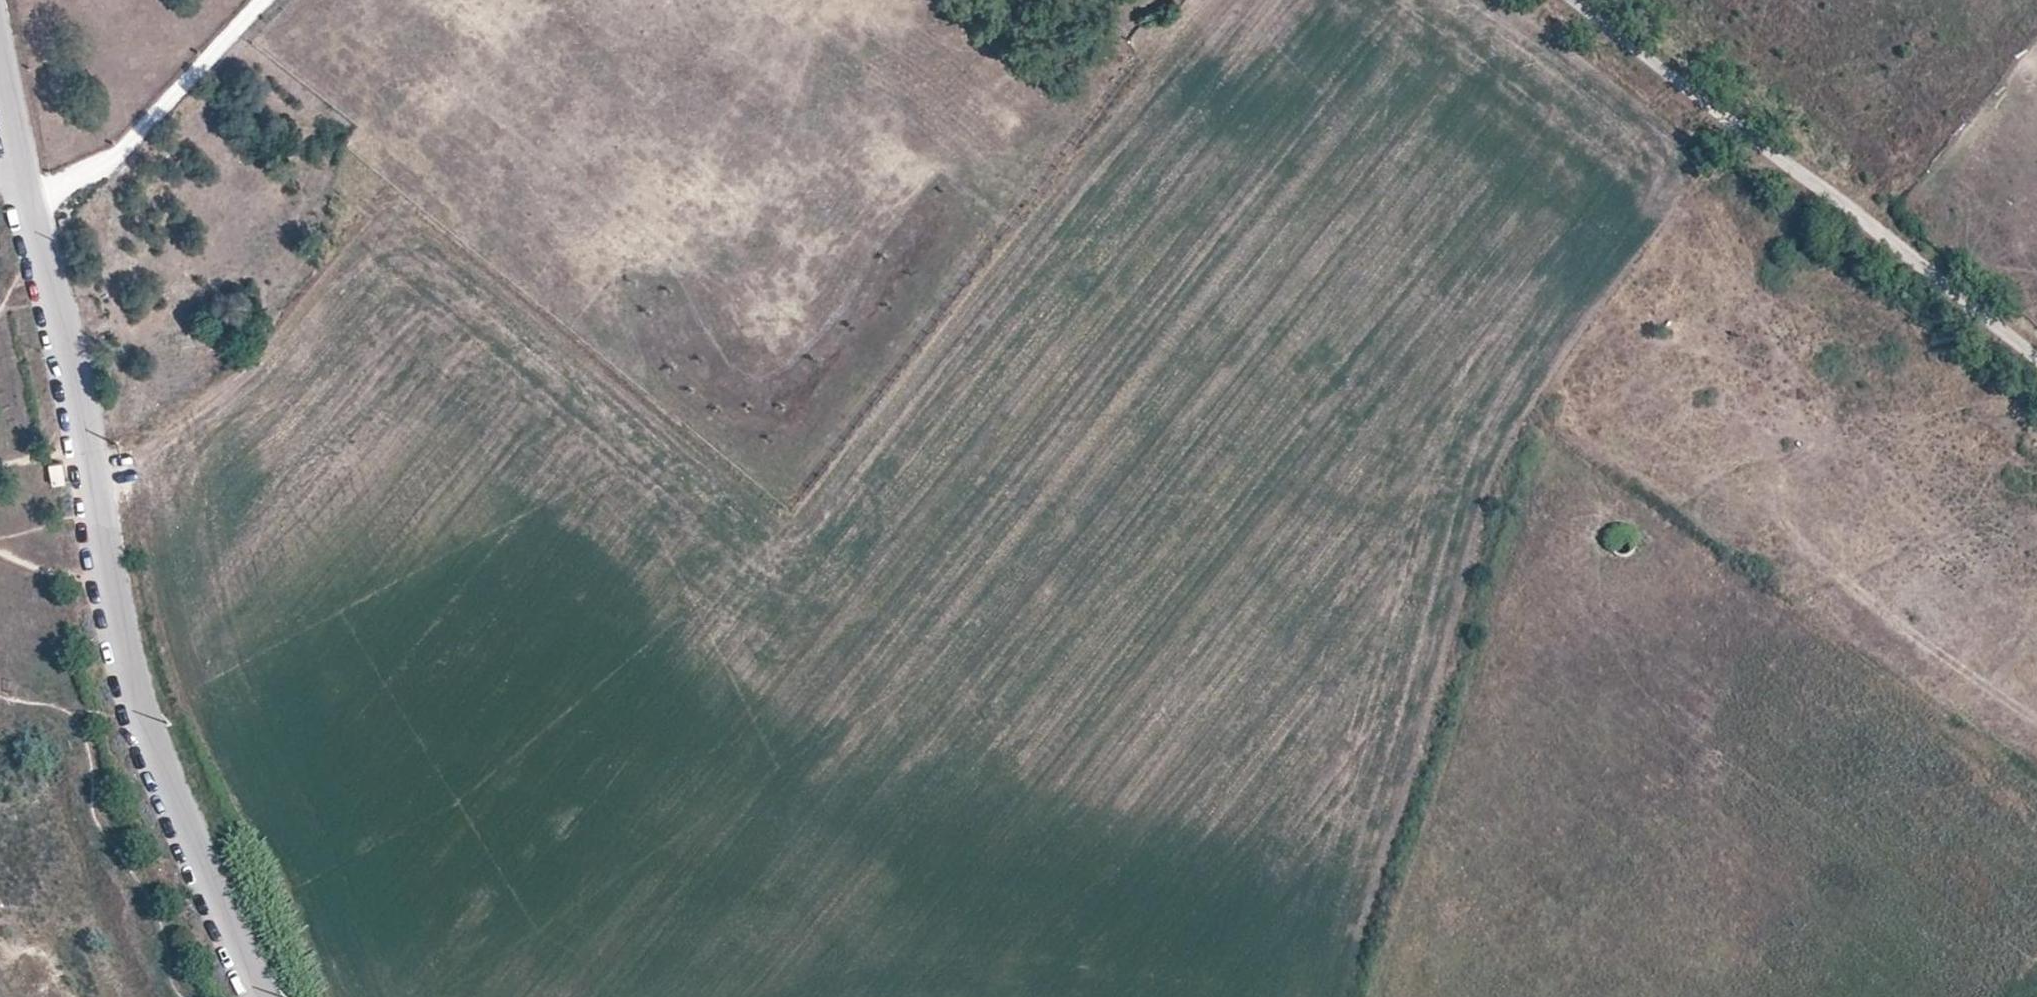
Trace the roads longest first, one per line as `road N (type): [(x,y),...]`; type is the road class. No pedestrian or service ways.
road 1 (unclassified): [(0,84),(85,438),(106,587),(141,727),(261,996)]
road 2 (unclassified): [(2036,368),(1566,0)]

